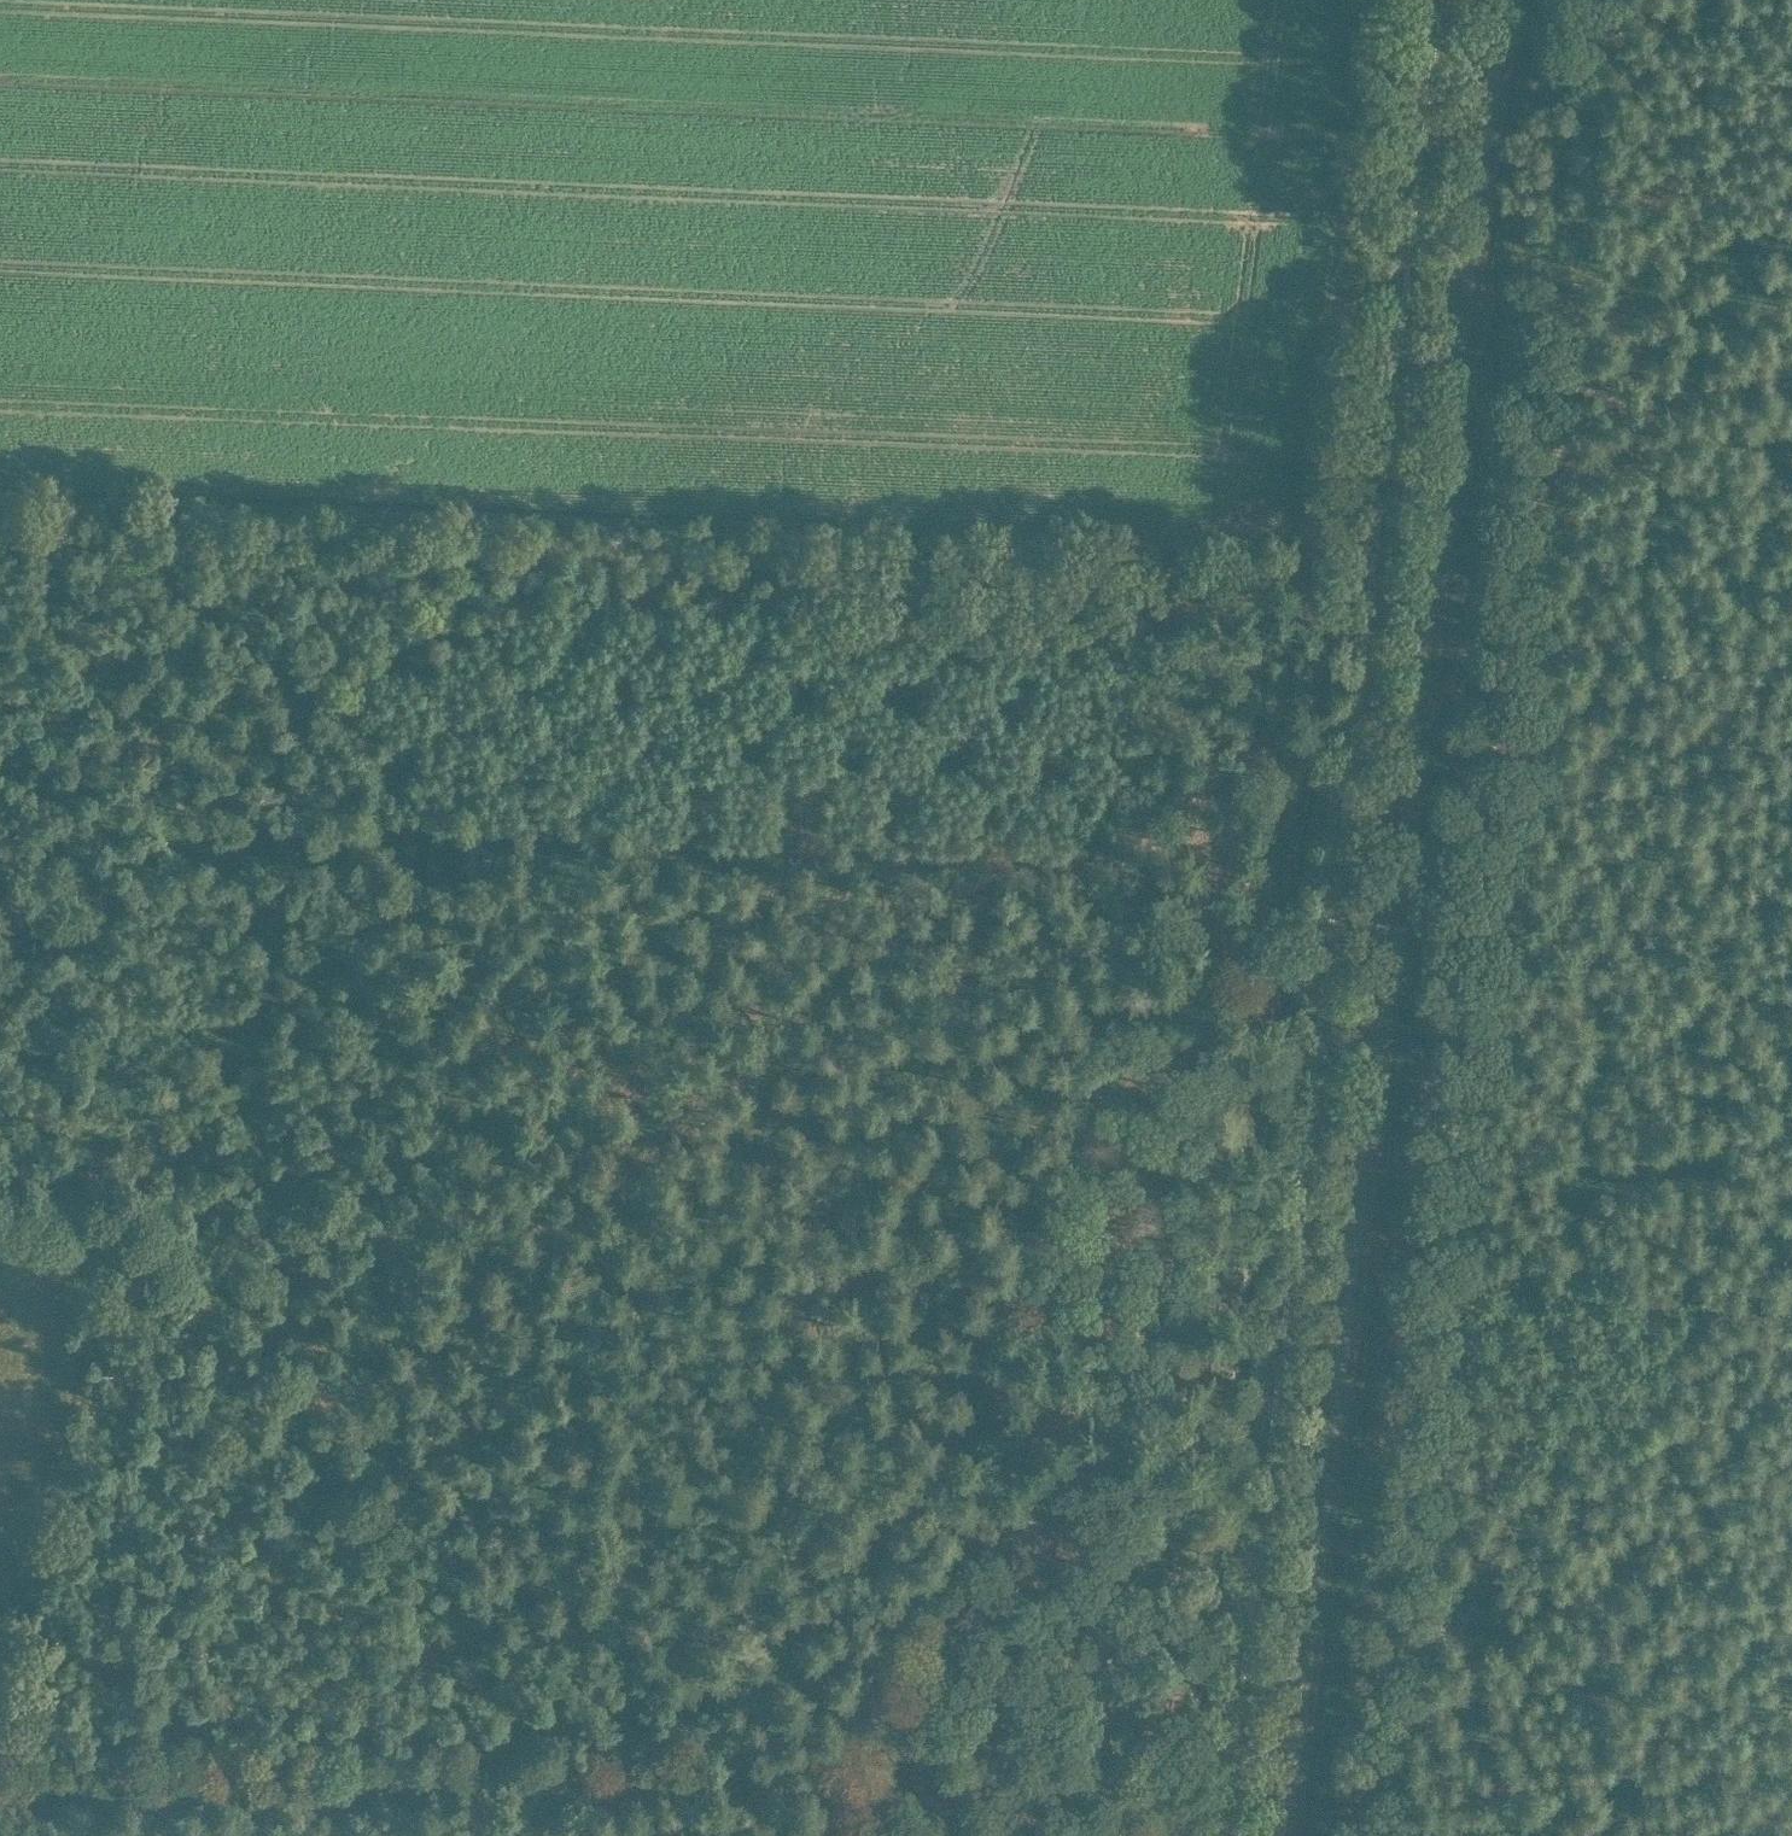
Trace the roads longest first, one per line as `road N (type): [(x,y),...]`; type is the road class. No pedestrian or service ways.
road 1 (secondary): [(1225,1835),(1440,0)]

